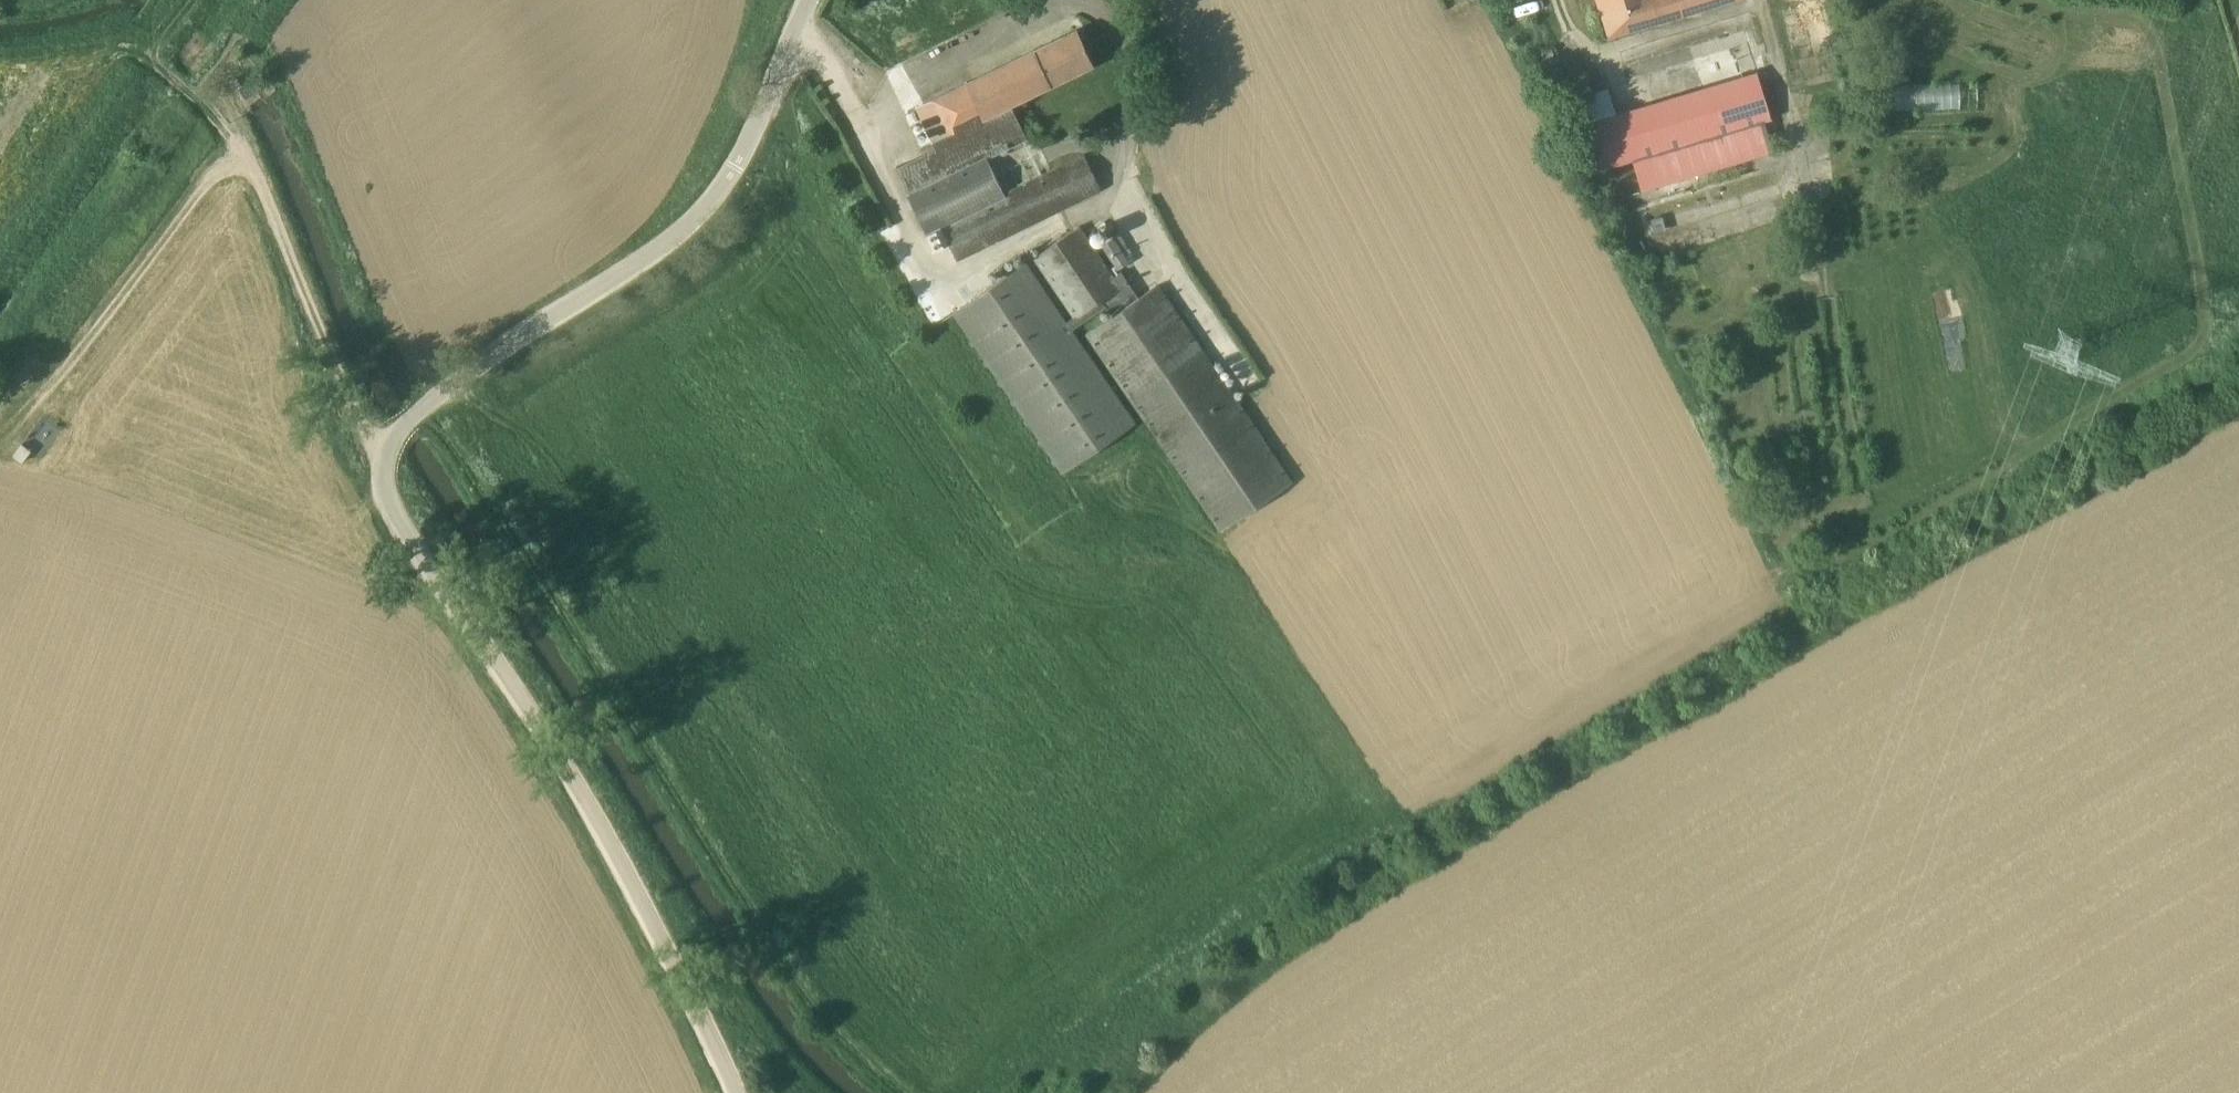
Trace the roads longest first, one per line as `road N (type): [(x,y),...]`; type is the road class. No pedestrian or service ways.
road 1 (unclassified): [(738,1092),(604,829),(433,575),(387,486),(385,463),(423,404),(692,223),(744,148),(784,44),(812,0)]

